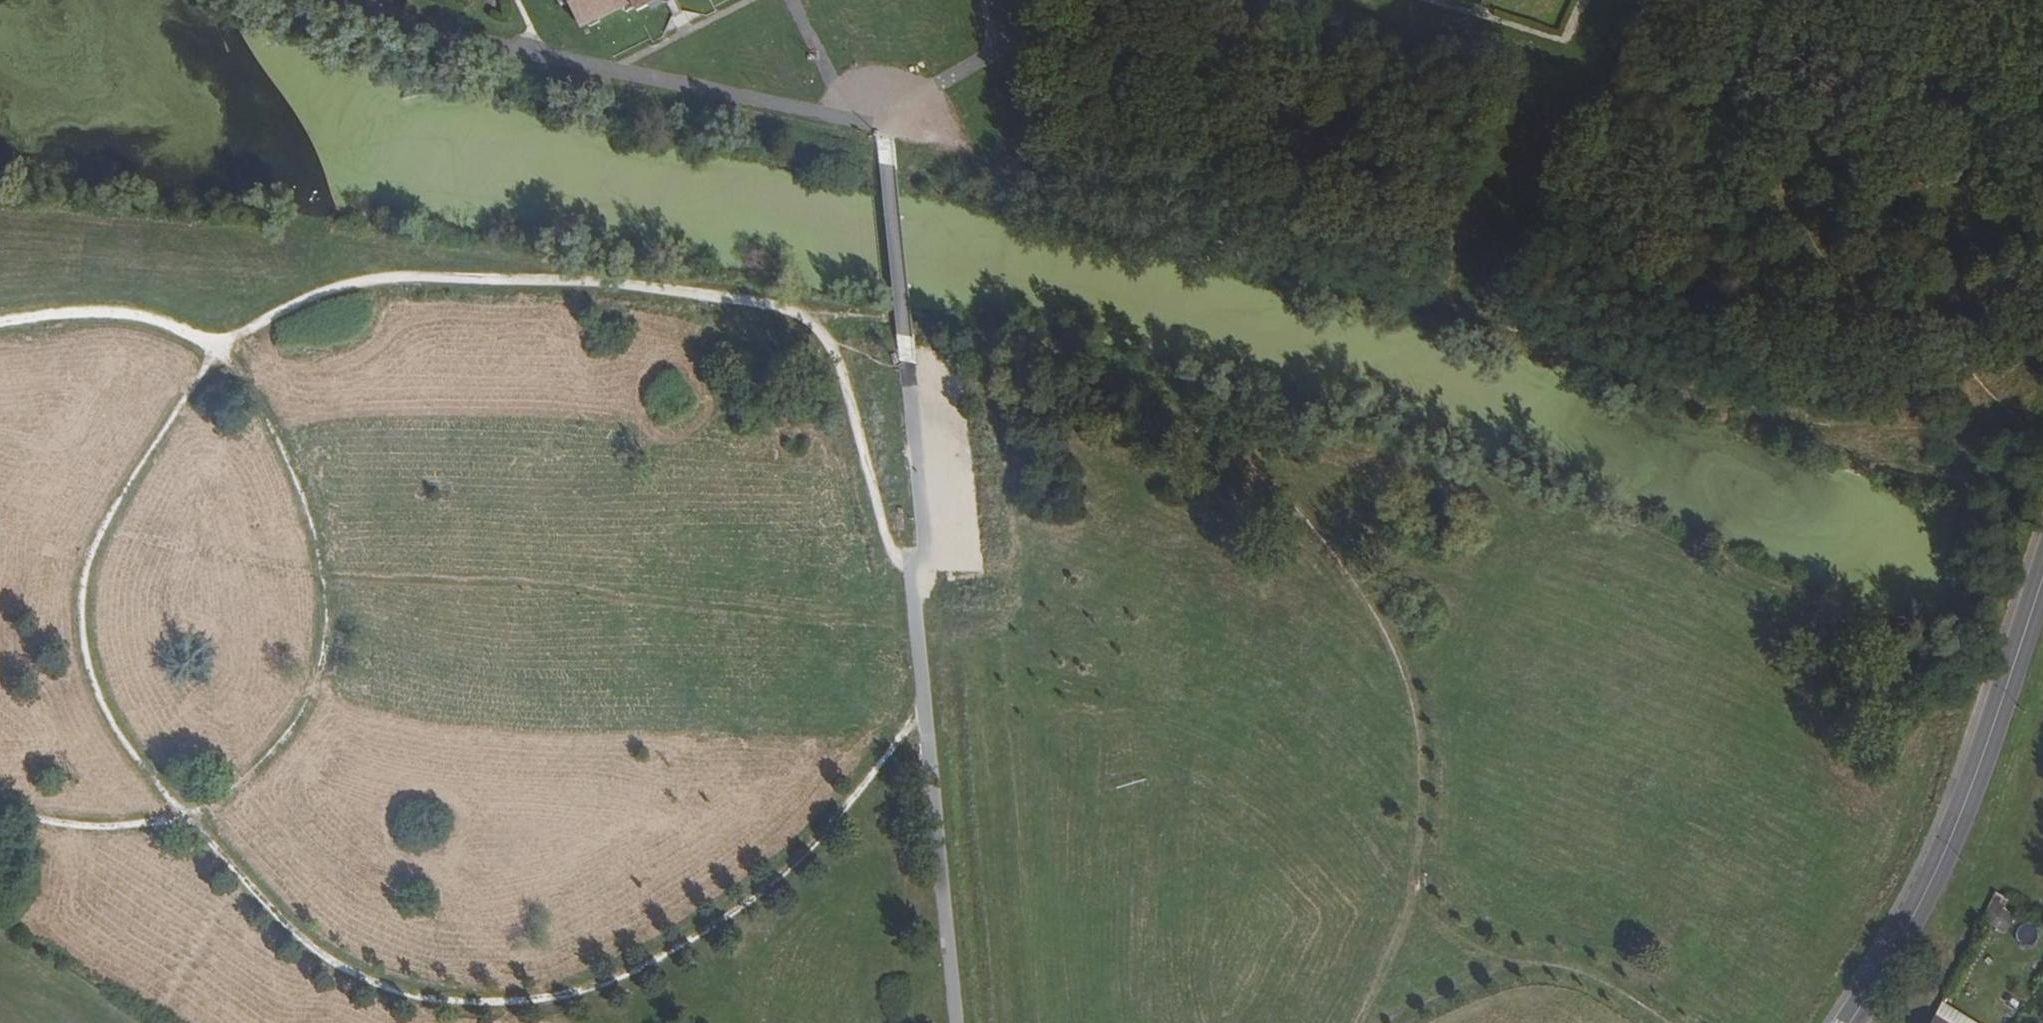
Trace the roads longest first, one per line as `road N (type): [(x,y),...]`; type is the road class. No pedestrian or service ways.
road 1 (residential): [(2042,573),(1960,814),(1894,953),(1850,1022)]

